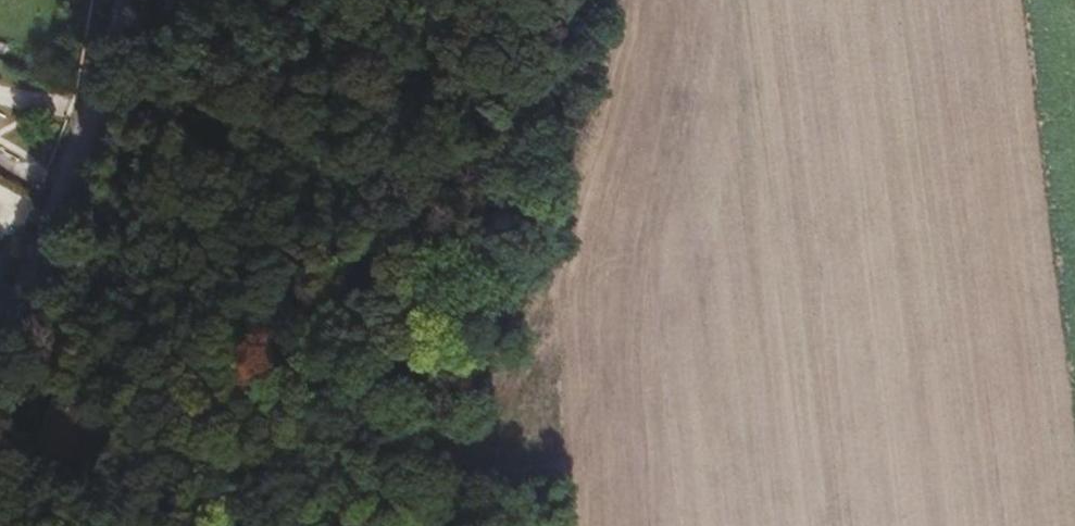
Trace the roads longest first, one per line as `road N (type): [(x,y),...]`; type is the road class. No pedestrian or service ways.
road 1 (residential): [(110,0),(76,151),(0,306)]

